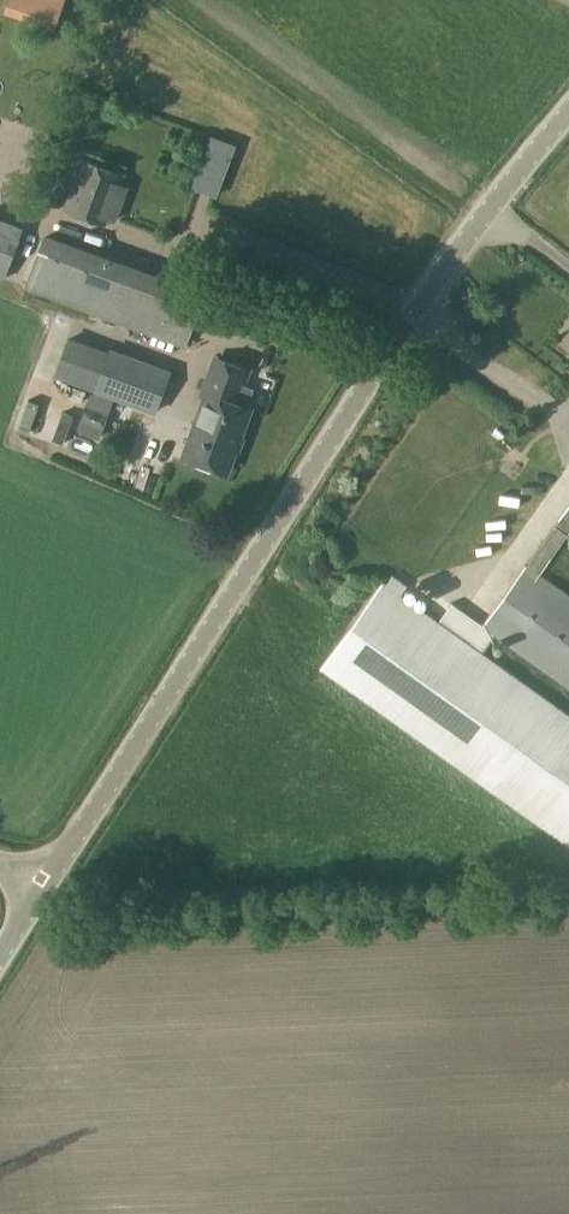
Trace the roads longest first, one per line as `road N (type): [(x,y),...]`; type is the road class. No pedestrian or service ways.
road 1 (unclassified): [(46,879),(486,209)]
road 2 (track): [(17,923),(568,893)]
road 3 (unclassified): [(486,209),(568,111)]

